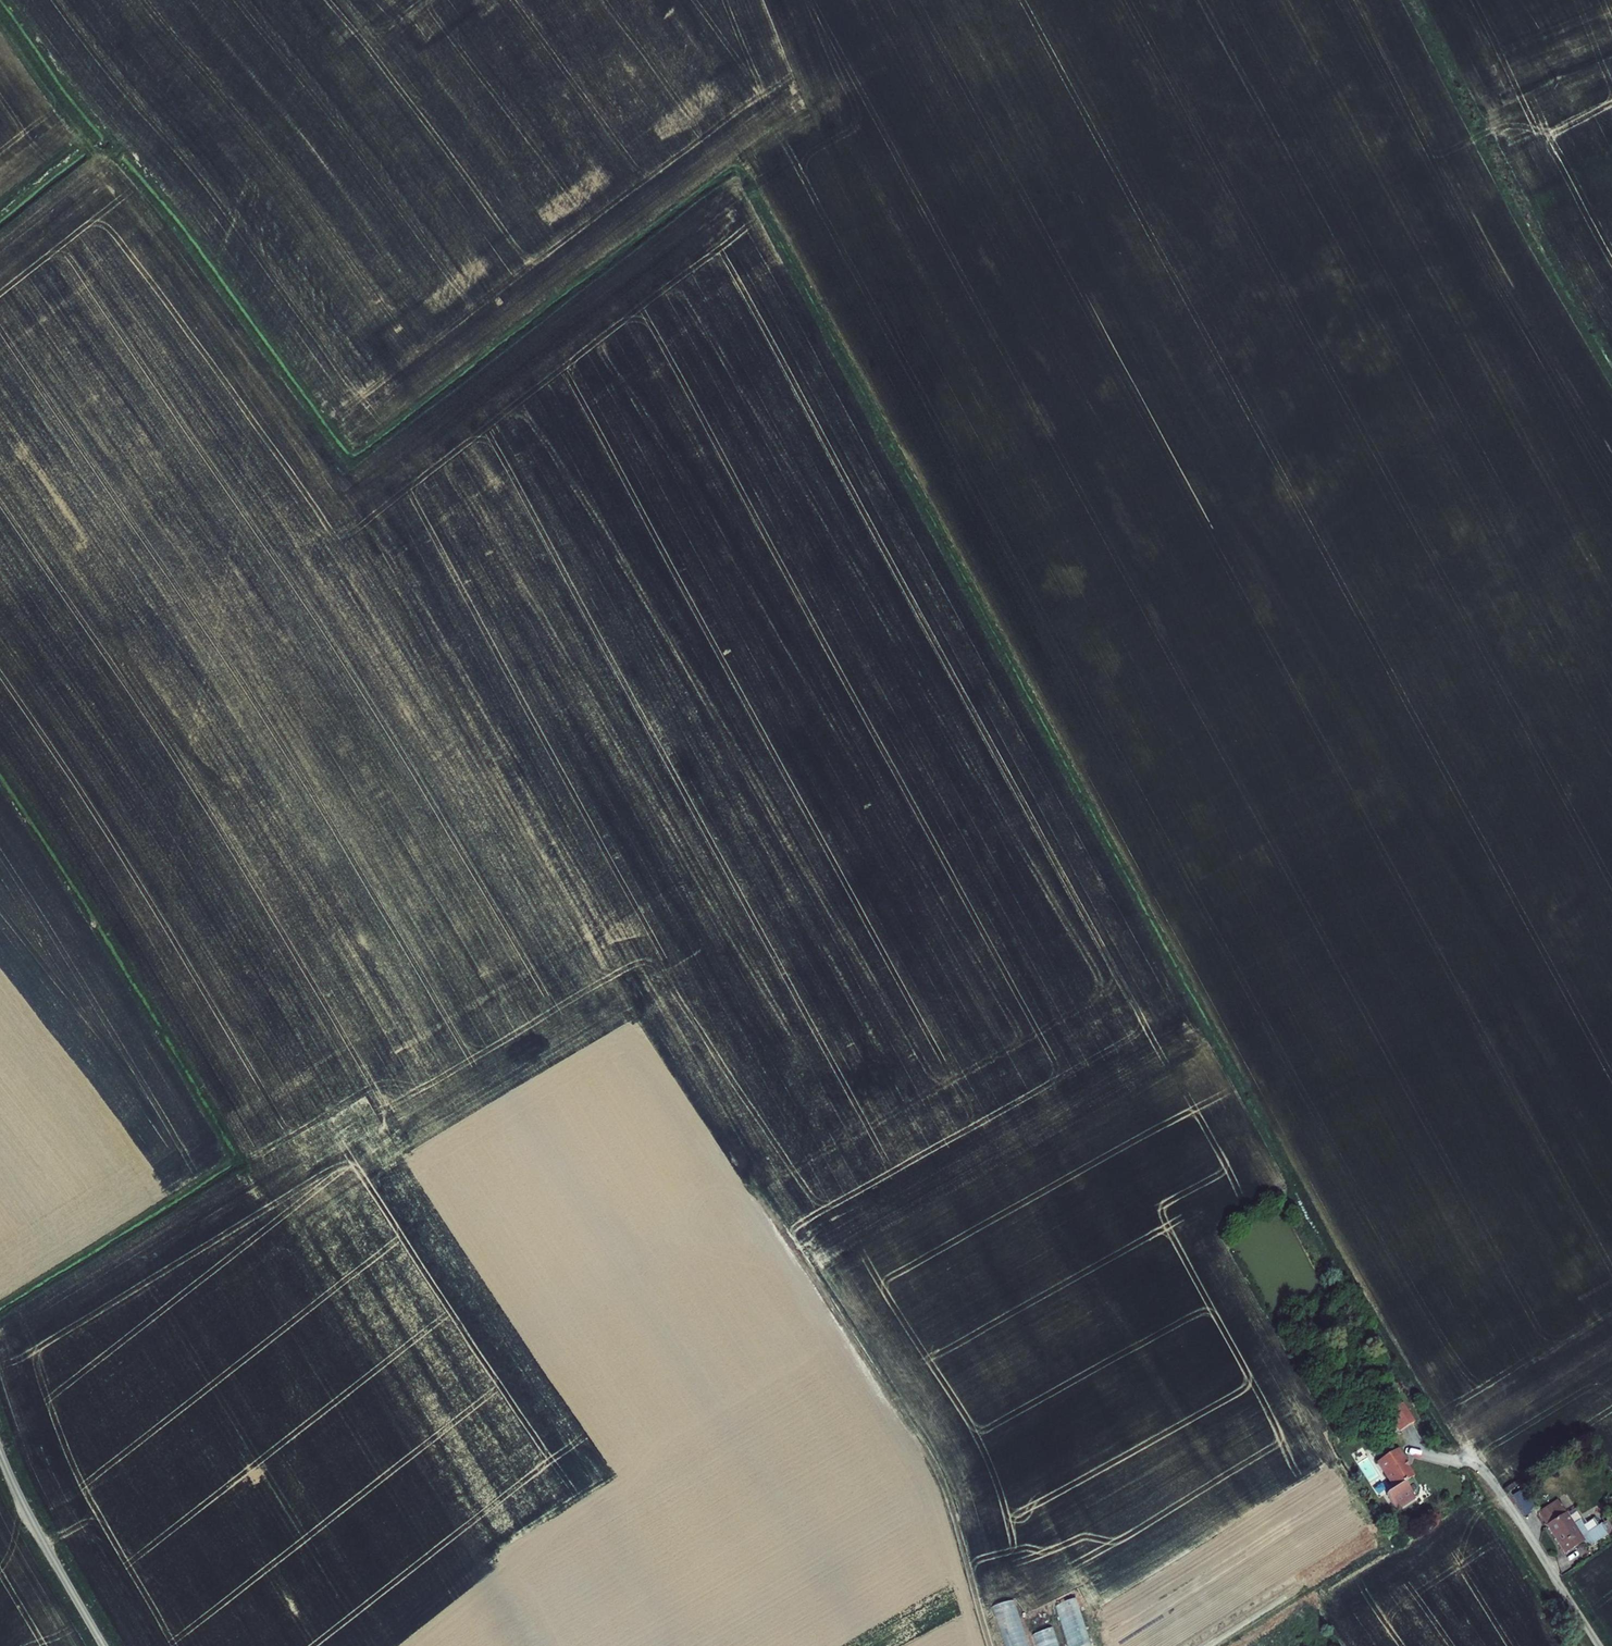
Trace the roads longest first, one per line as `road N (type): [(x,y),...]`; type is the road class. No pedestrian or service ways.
road 1 (unclassified): [(1455,1460),(1476,1461),(1600,1645)]
road 2 (unclassified): [(0,1449),(104,1645)]

